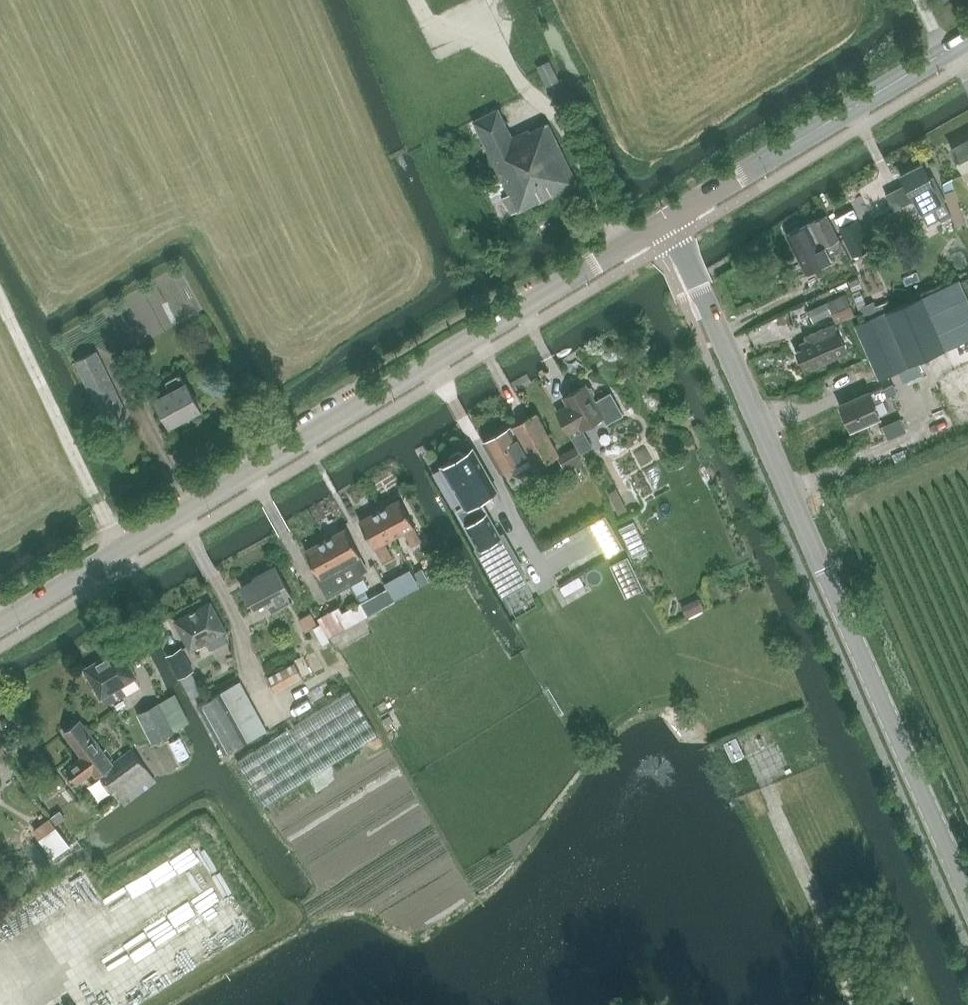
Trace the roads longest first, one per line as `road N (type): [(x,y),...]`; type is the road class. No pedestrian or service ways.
road 1 (tertiary): [(0,625),(664,223)]
road 2 (tertiary): [(967,893),(664,223)]
road 3 (tertiary): [(664,223),(967,40)]
road 4 (track): [(123,548),(0,298)]
road 5 (track): [(856,1004),(844,959),(775,810),(761,751)]

